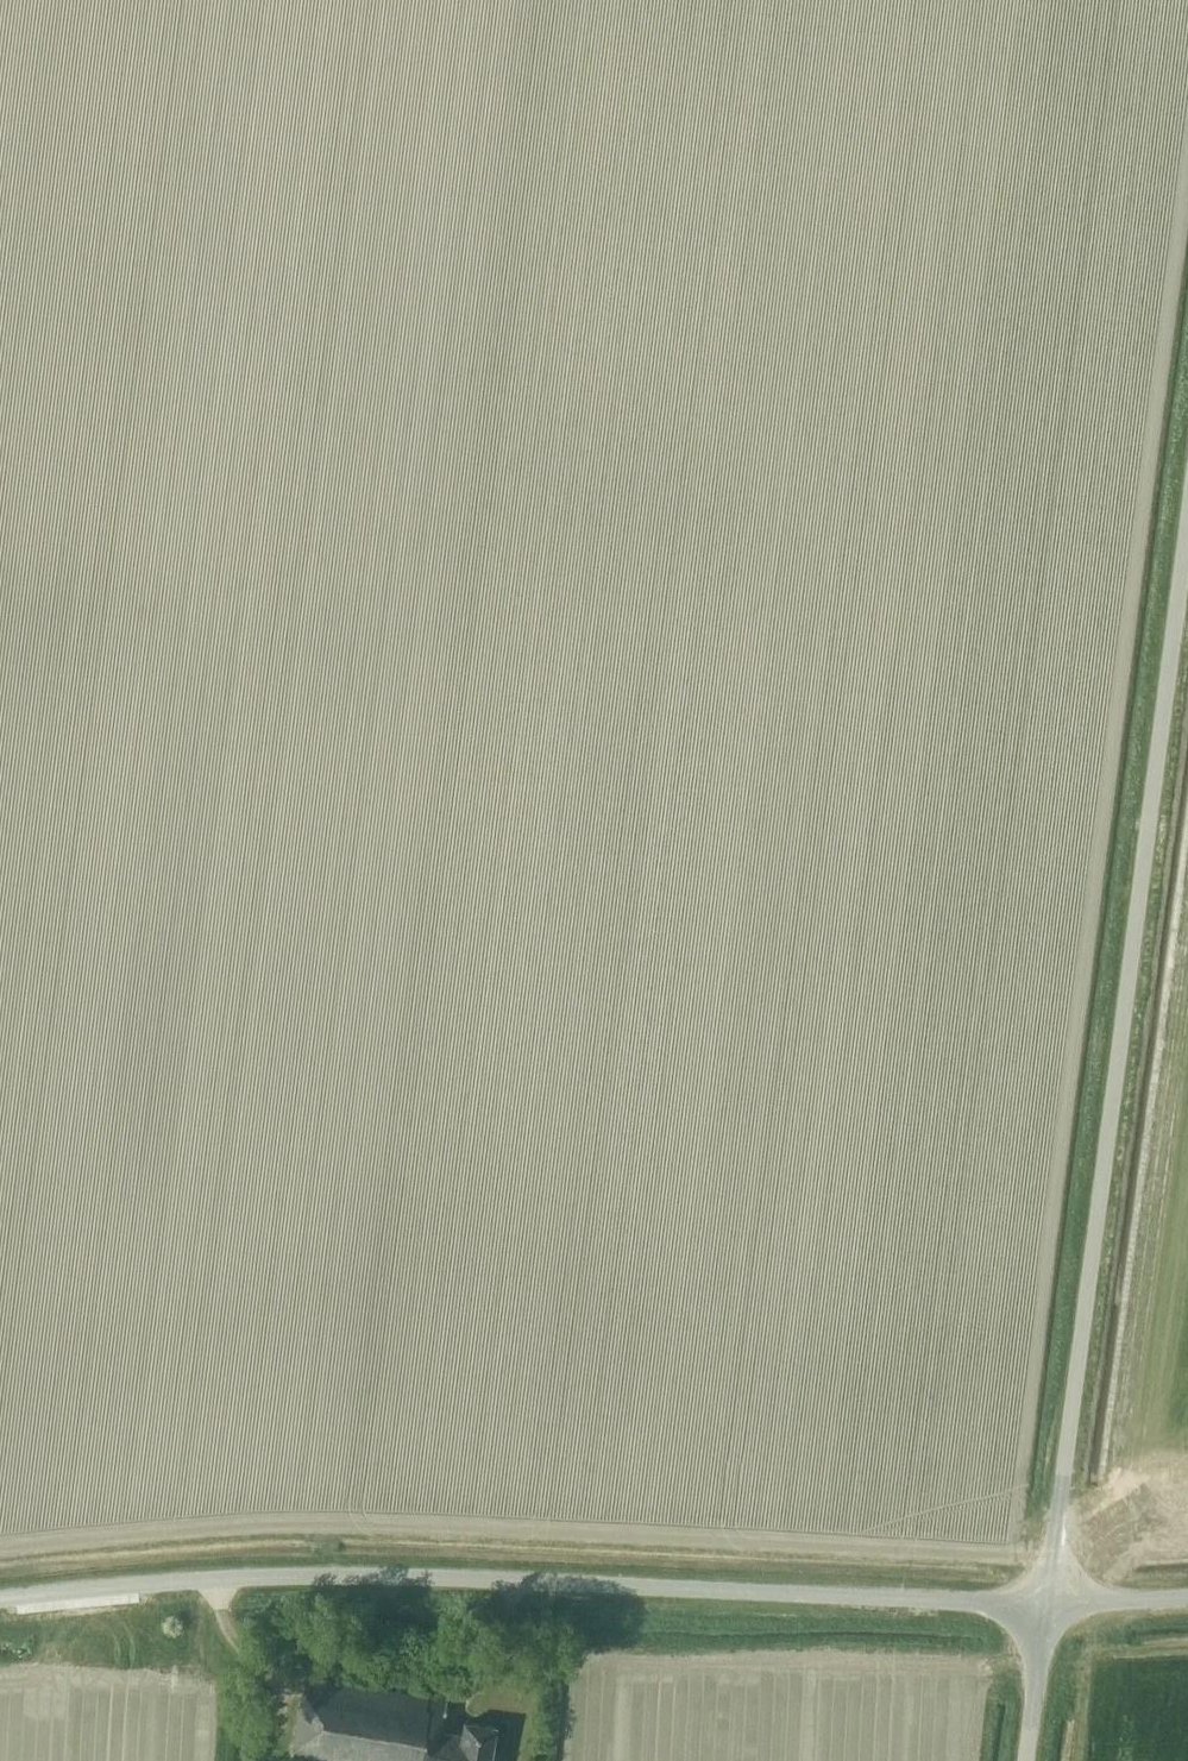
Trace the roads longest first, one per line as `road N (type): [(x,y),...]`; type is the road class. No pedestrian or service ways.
road 1 (unclassified): [(1051,1597),(381,1573),(202,1577),(0,1599)]
road 2 (unclassified): [(1051,1597),(1187,567)]
road 3 (unclassified): [(1029,1760),(1051,1597)]
road 4 (unclassified): [(1187,1594),(1051,1597)]

